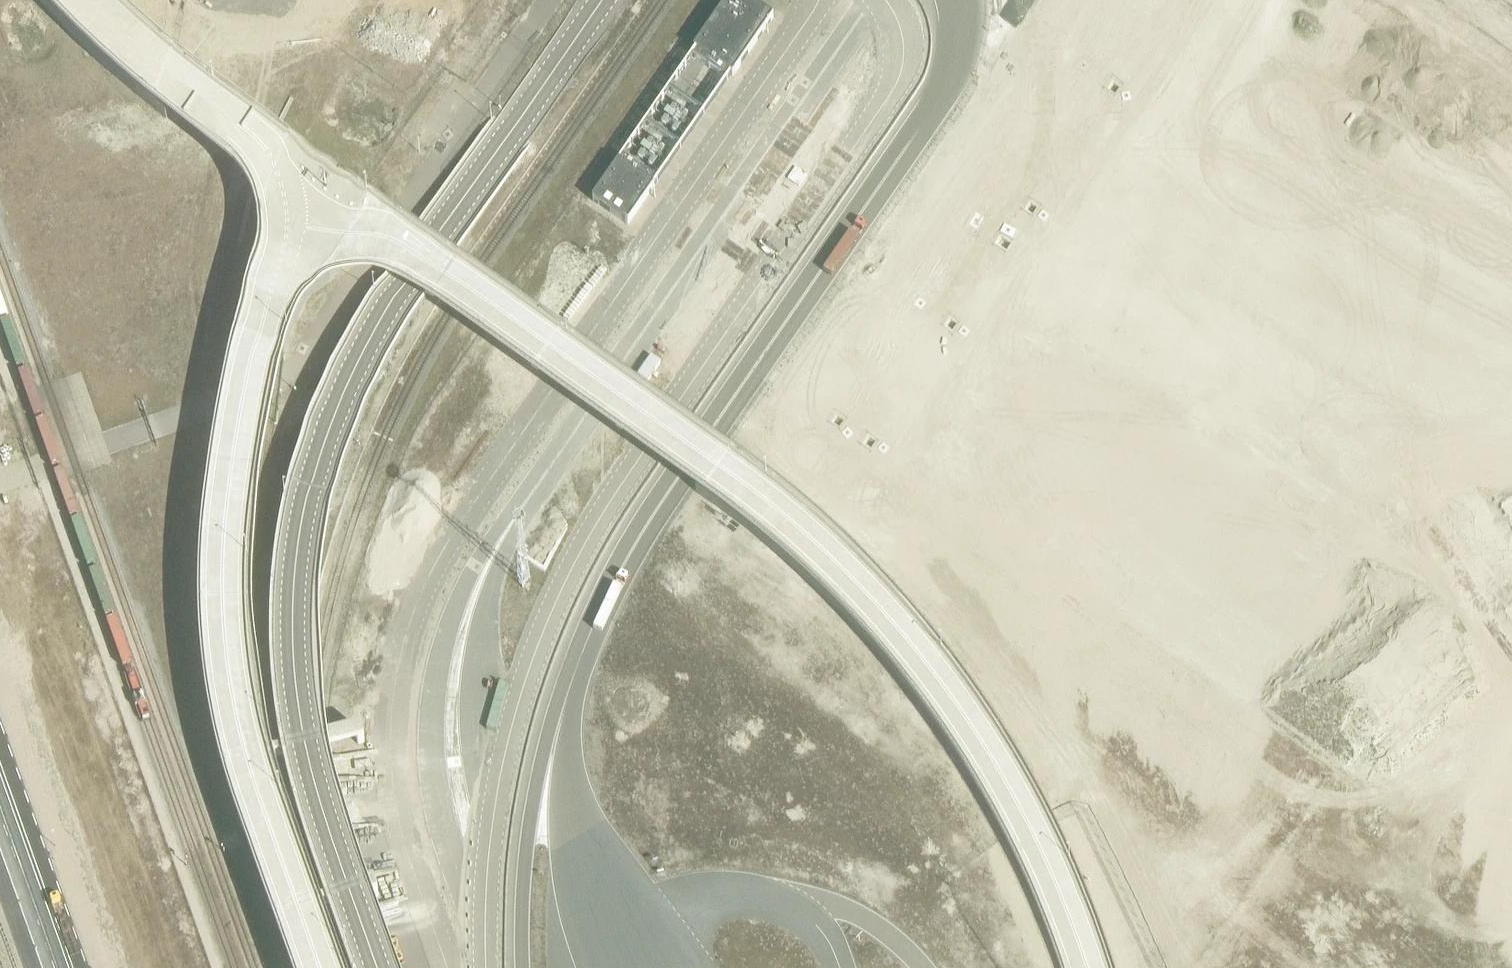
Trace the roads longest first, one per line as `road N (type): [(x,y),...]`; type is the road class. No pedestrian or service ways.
road 1 (secondary): [(70,967),(0,768)]

